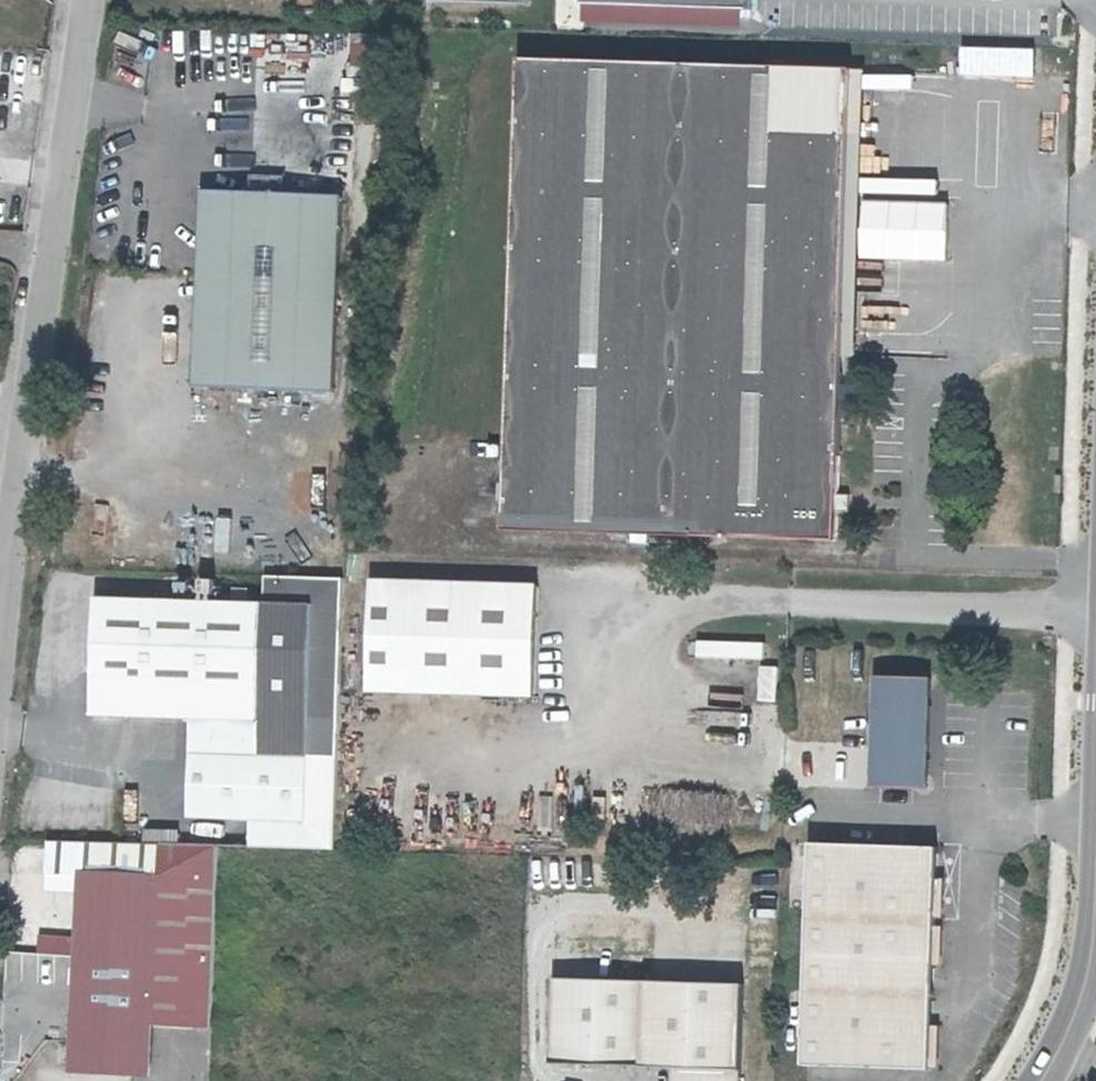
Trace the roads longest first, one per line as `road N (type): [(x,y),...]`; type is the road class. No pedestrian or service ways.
road 1 (unclassified): [(88,0),(47,252),(0,699)]
road 2 (unclassified): [(1095,611),(1079,996),(1042,1080)]

